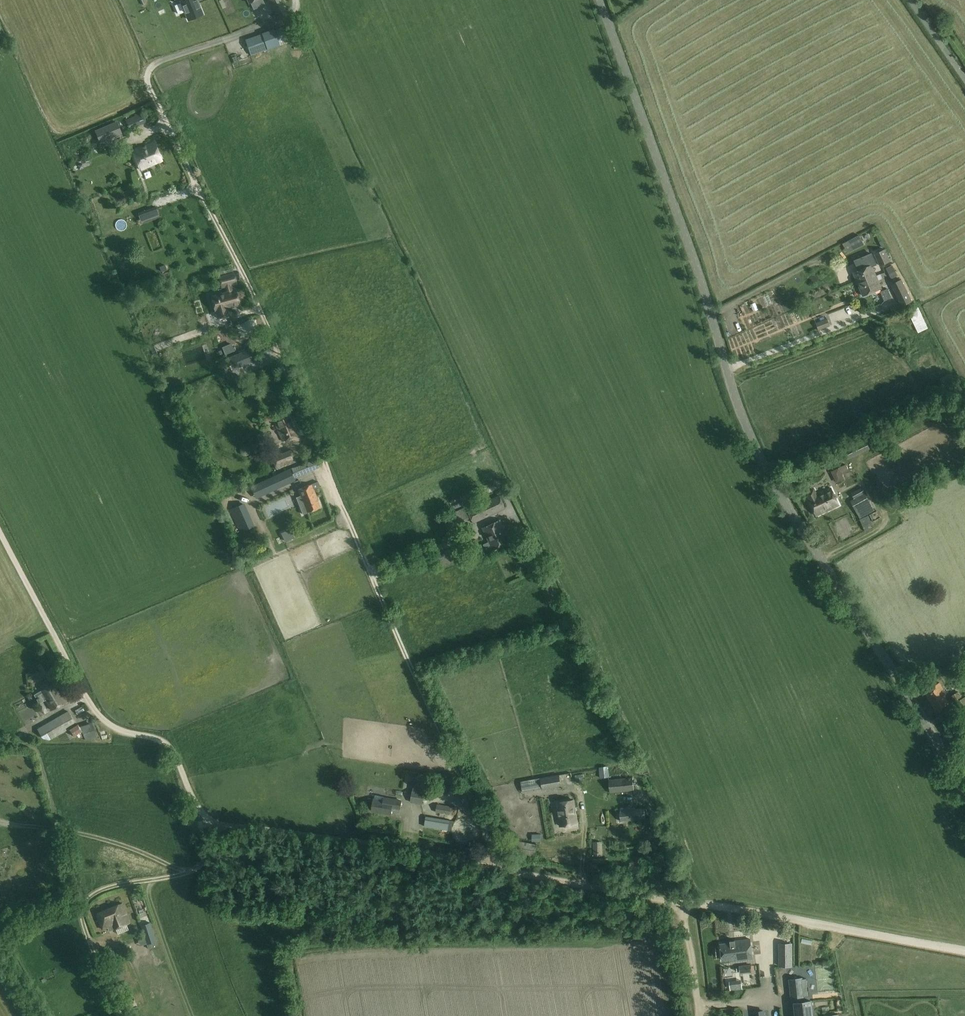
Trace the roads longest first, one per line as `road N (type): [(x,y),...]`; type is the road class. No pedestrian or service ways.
road 1 (track): [(964,952),(387,846),(214,823),(163,739),(116,731),(92,711),(0,533)]
road 2 (track): [(496,868),(250,285),(148,82),(161,59),(286,18),(295,0)]
road 3 (tertiary): [(964,789),(743,421),(700,270),(601,0)]

